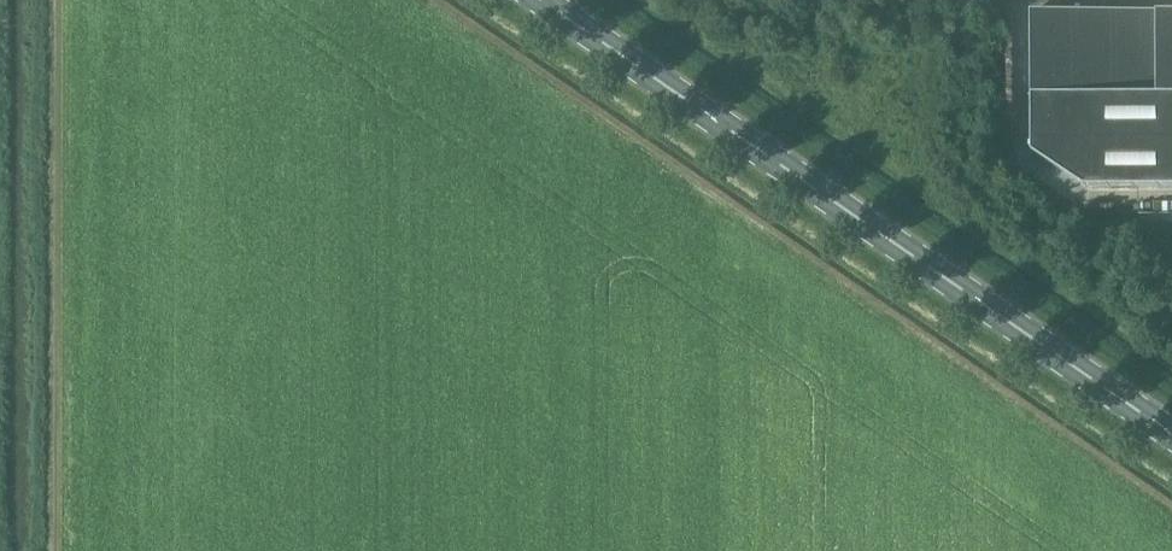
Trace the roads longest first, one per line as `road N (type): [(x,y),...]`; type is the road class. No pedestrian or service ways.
road 1 (secondary): [(1171,434),(540,0)]

